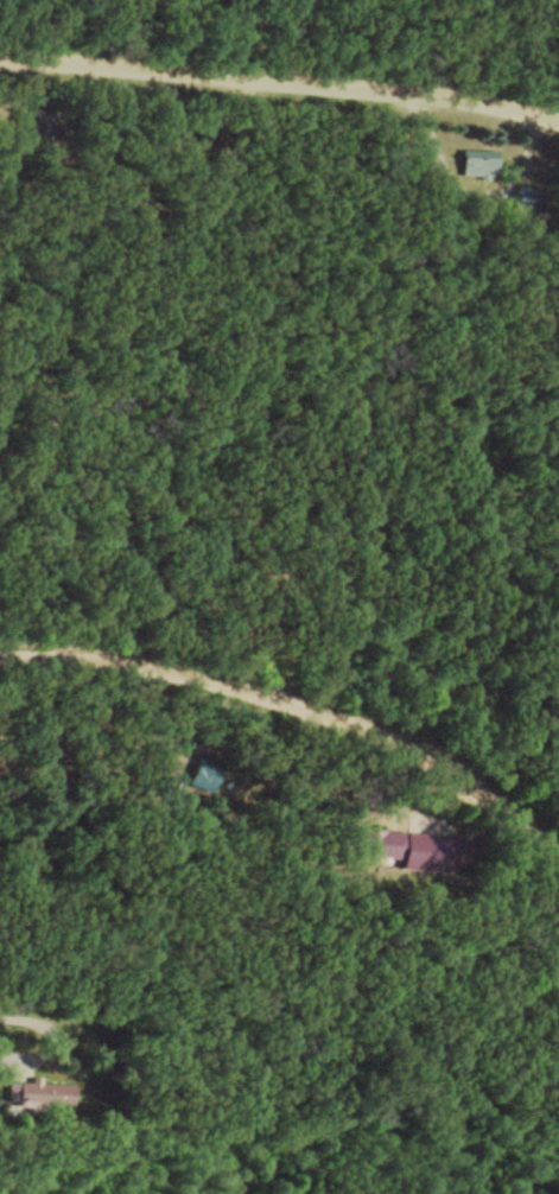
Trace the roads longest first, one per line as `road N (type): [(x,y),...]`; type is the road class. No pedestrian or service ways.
road 1 (residential): [(0,656),(80,656),(192,674),(318,707),(443,762),(558,854)]
road 2 (residential): [(558,124),(356,83),(0,56)]

